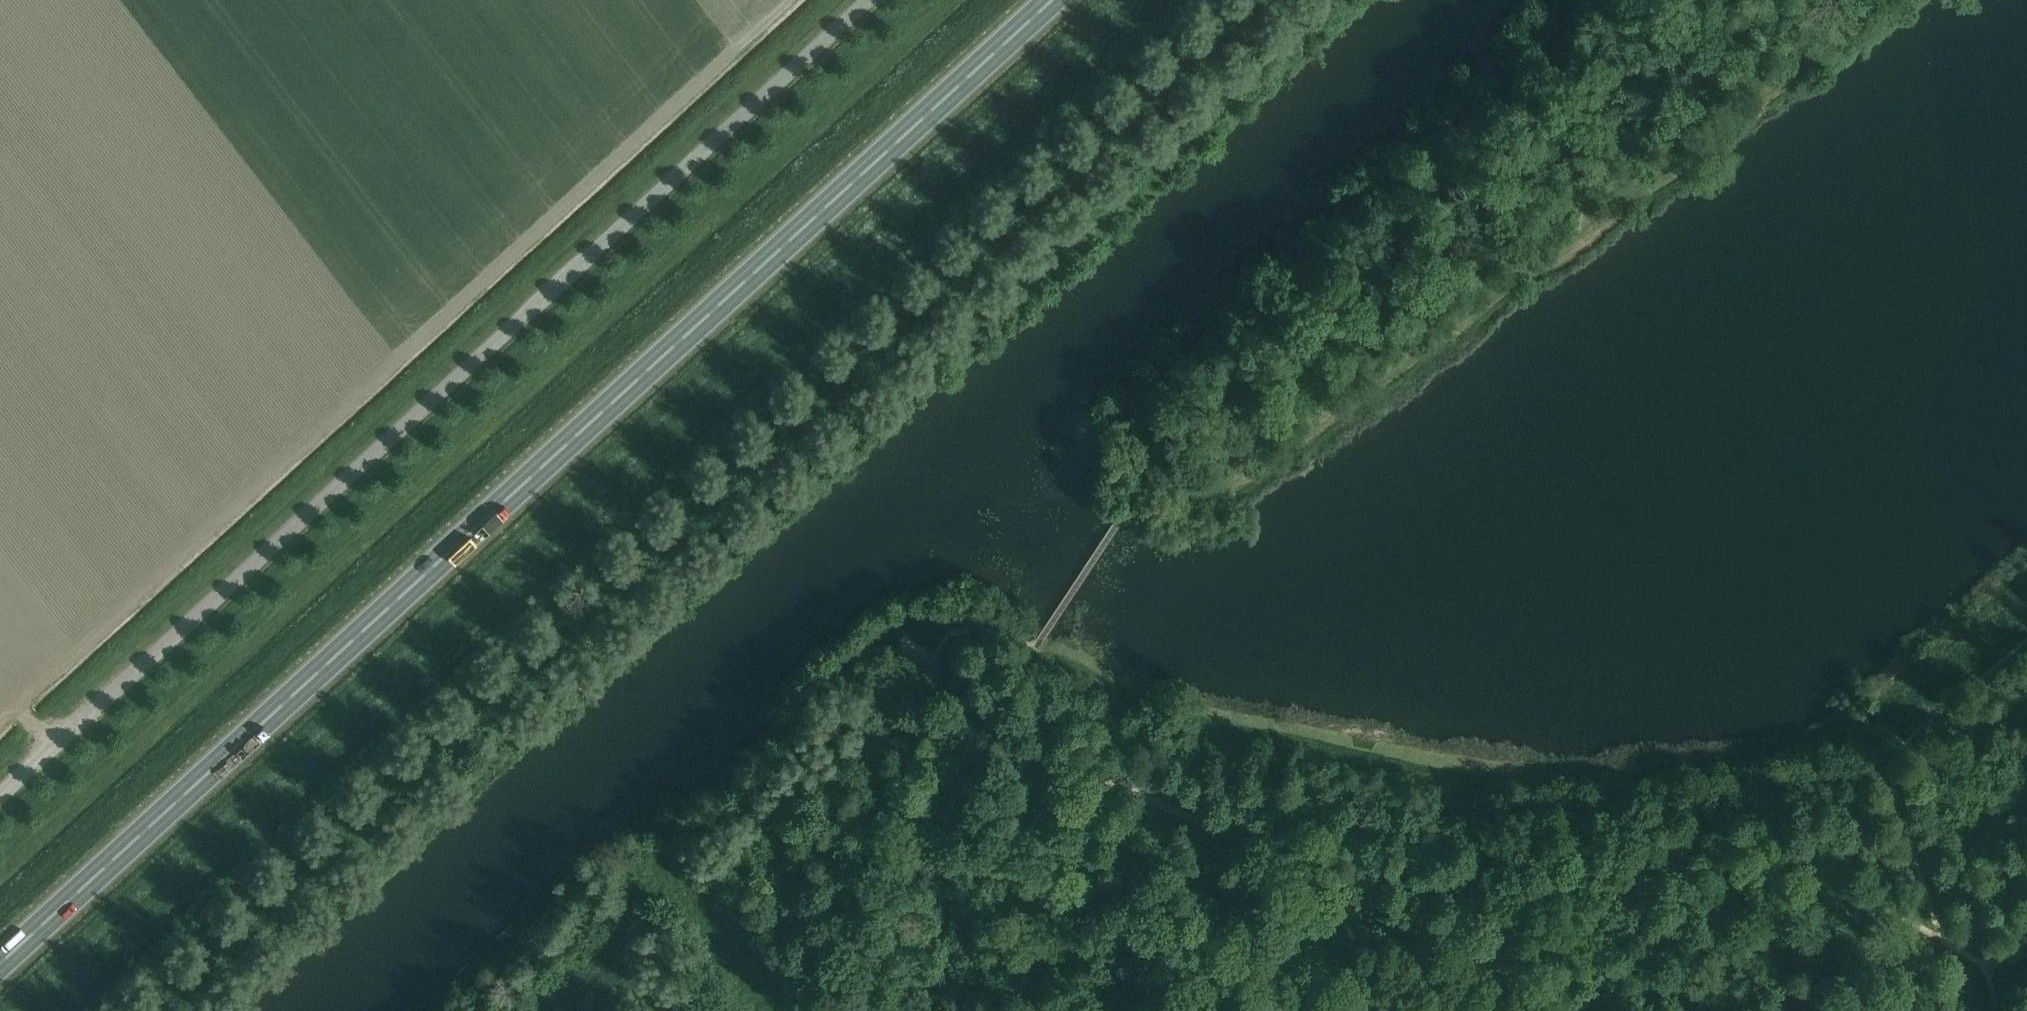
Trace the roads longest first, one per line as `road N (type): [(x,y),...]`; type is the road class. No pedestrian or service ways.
road 1 (trunk): [(0,963),(1052,0)]
road 2 (unclassified): [(0,789),(389,436),(657,212),(881,0)]

